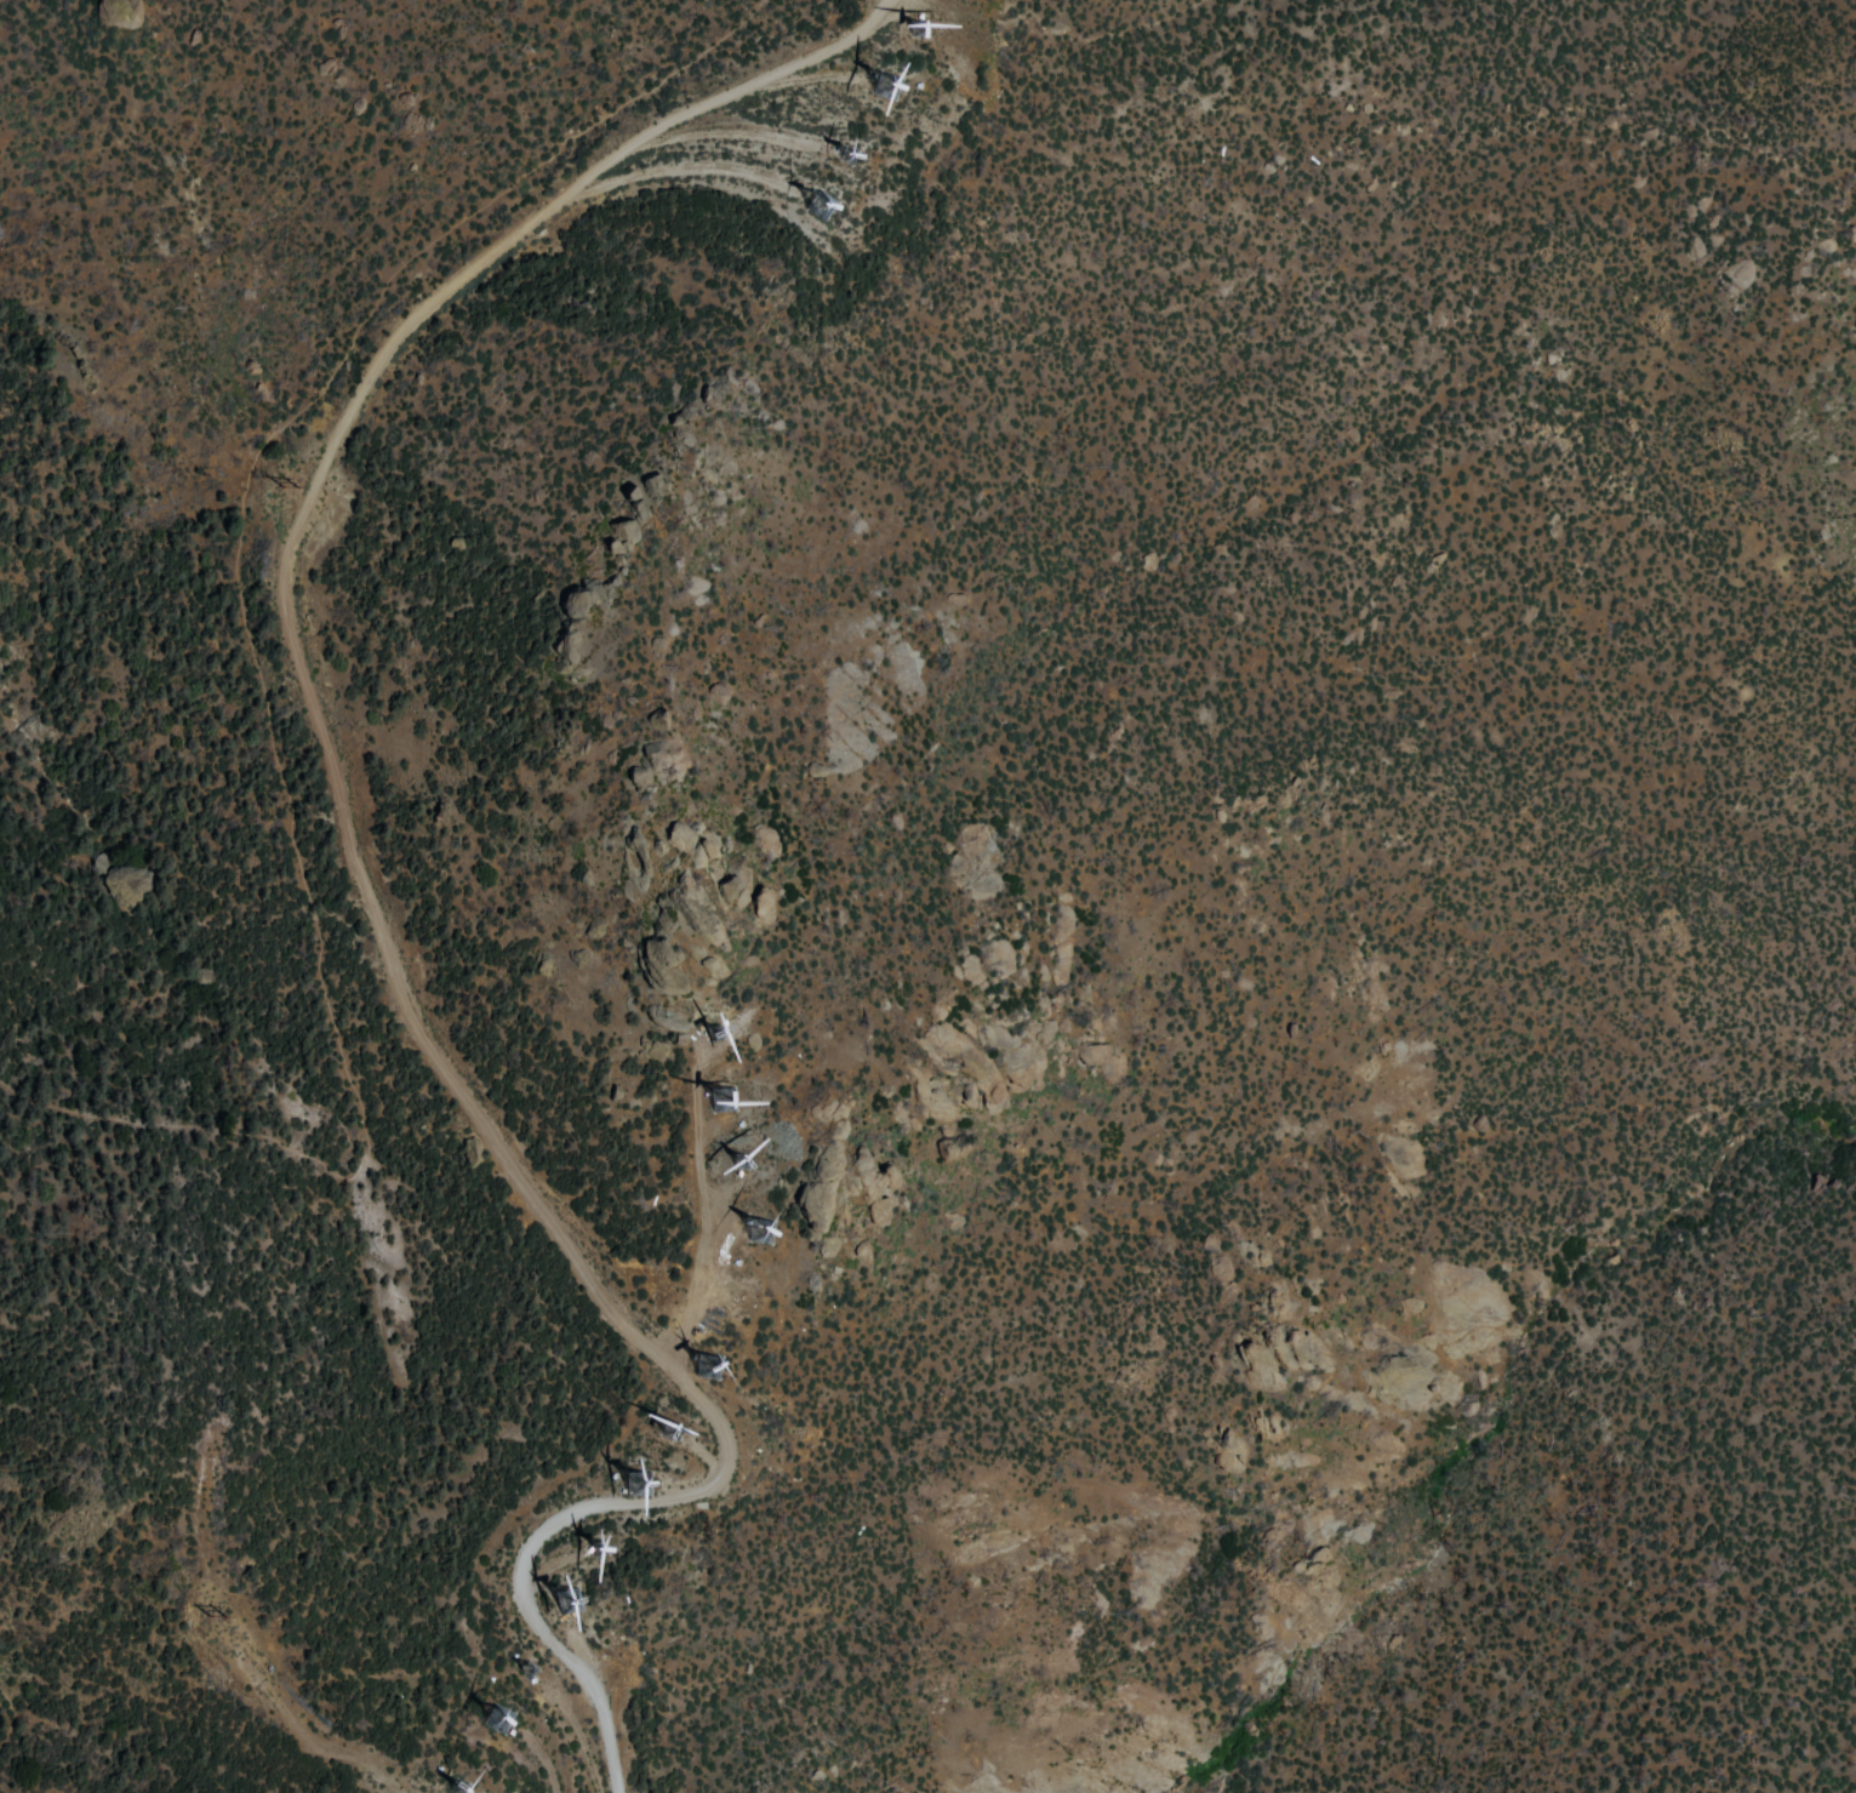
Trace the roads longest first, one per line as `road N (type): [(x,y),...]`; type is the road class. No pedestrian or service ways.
road 1 (track): [(608,1792),(588,1705),(519,1604),(512,1572),(526,1537),(558,1509),(683,1479),(703,1452),(704,1421),(601,1291),(404,1005),(376,938),(313,710),(289,599),(289,535),(305,464),(324,432),(447,282),(651,127),(839,39),(875,0)]

